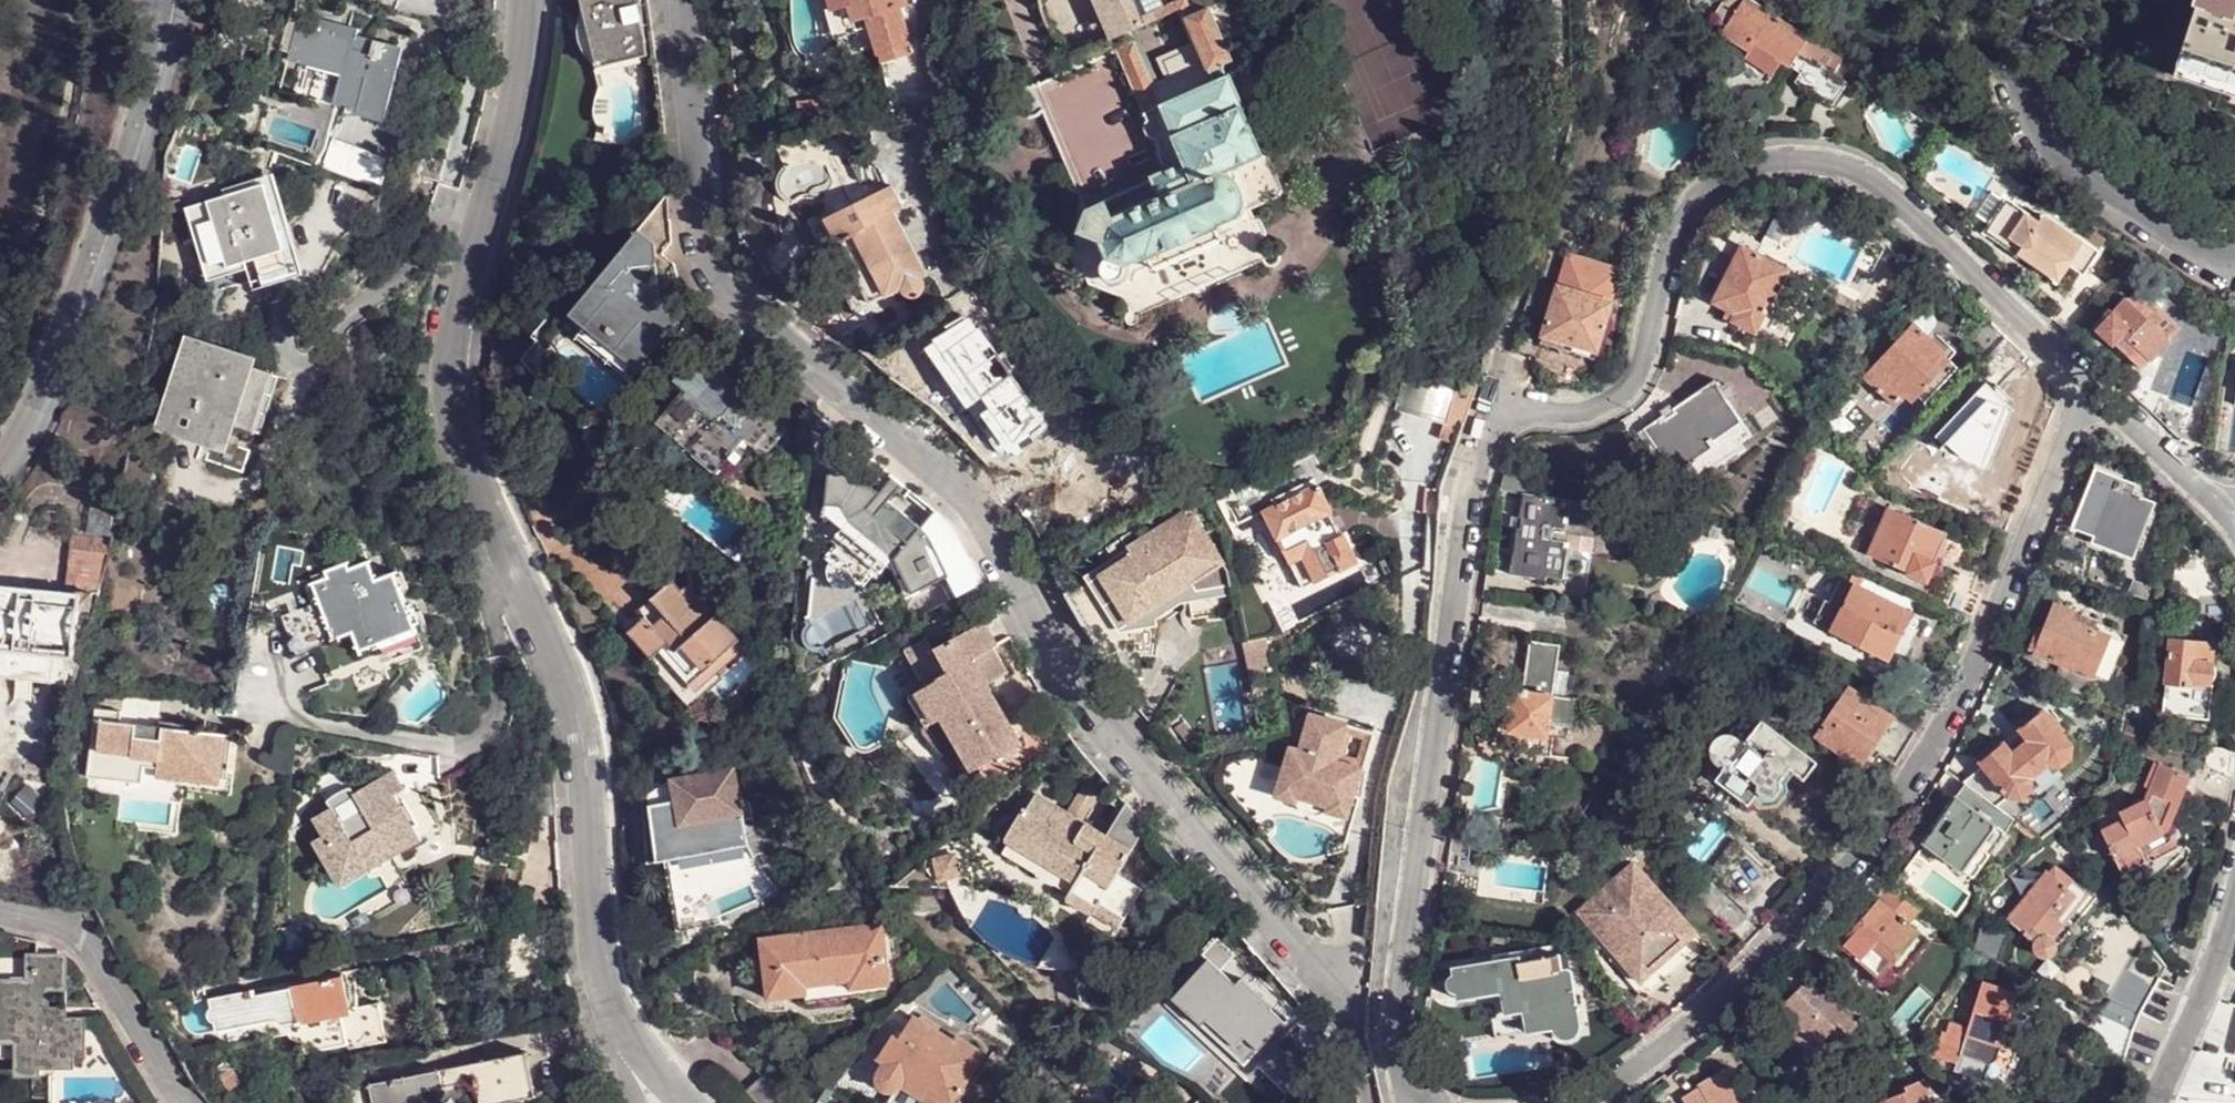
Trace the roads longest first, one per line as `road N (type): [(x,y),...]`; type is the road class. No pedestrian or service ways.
road 1 (residential): [(684,0),(708,239),(732,287),(960,491),(1080,666),(1344,1003)]
road 2 (residential): [(686,1102),(614,1007),(598,966),(576,721),(452,415),(454,317),(511,128),(525,0)]
road 3 (residential): [(2103,399),(2058,453),(1967,678),(1890,812),(1728,993),(1605,1087),(1568,1102)]
road 4 (residential): [(1485,403),(1562,418),(1617,403),(1642,373),(1686,212),(1746,167),(1808,156),(1865,173),(2103,399)]
road 5 (residential): [(1485,403),(1460,489),(1411,795),(1386,1029),(1393,1097)]
road 6 (residential): [(0,477),(44,406),(150,127),(179,0)]
road 7 (unclassified): [(2234,255),(2167,241),(2075,151),(2053,116),(2042,56),(2049,0)]
road 8 (residential): [(2160,1102),(2234,909)]
road 9 (residential): [(2103,399),(2234,524)]

